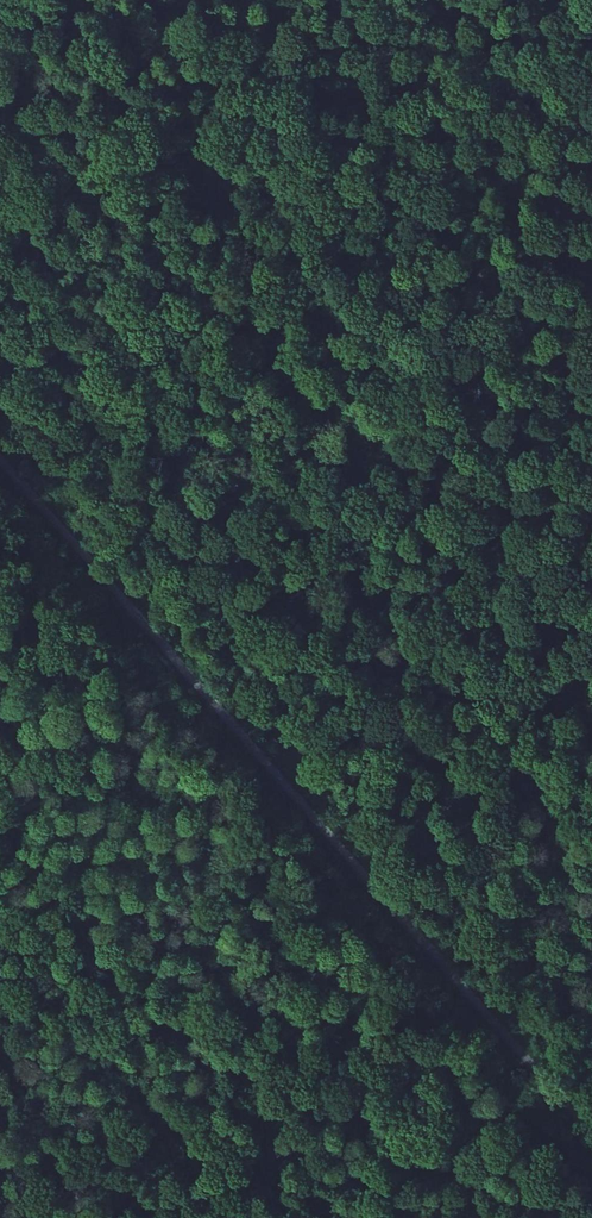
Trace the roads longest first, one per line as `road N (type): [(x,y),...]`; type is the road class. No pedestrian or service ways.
road 1 (track): [(0,460),(591,1135)]
road 2 (track): [(591,57),(57,524)]
road 3 (track): [(341,119),(271,163),(249,224),(205,261),(186,260),(149,288),(129,337),(70,341),(0,265)]
road 4 (track): [(375,889),(591,679)]
road 5 (track): [(186,260),(0,49)]
road 6 (track): [(457,808),(541,918)]

